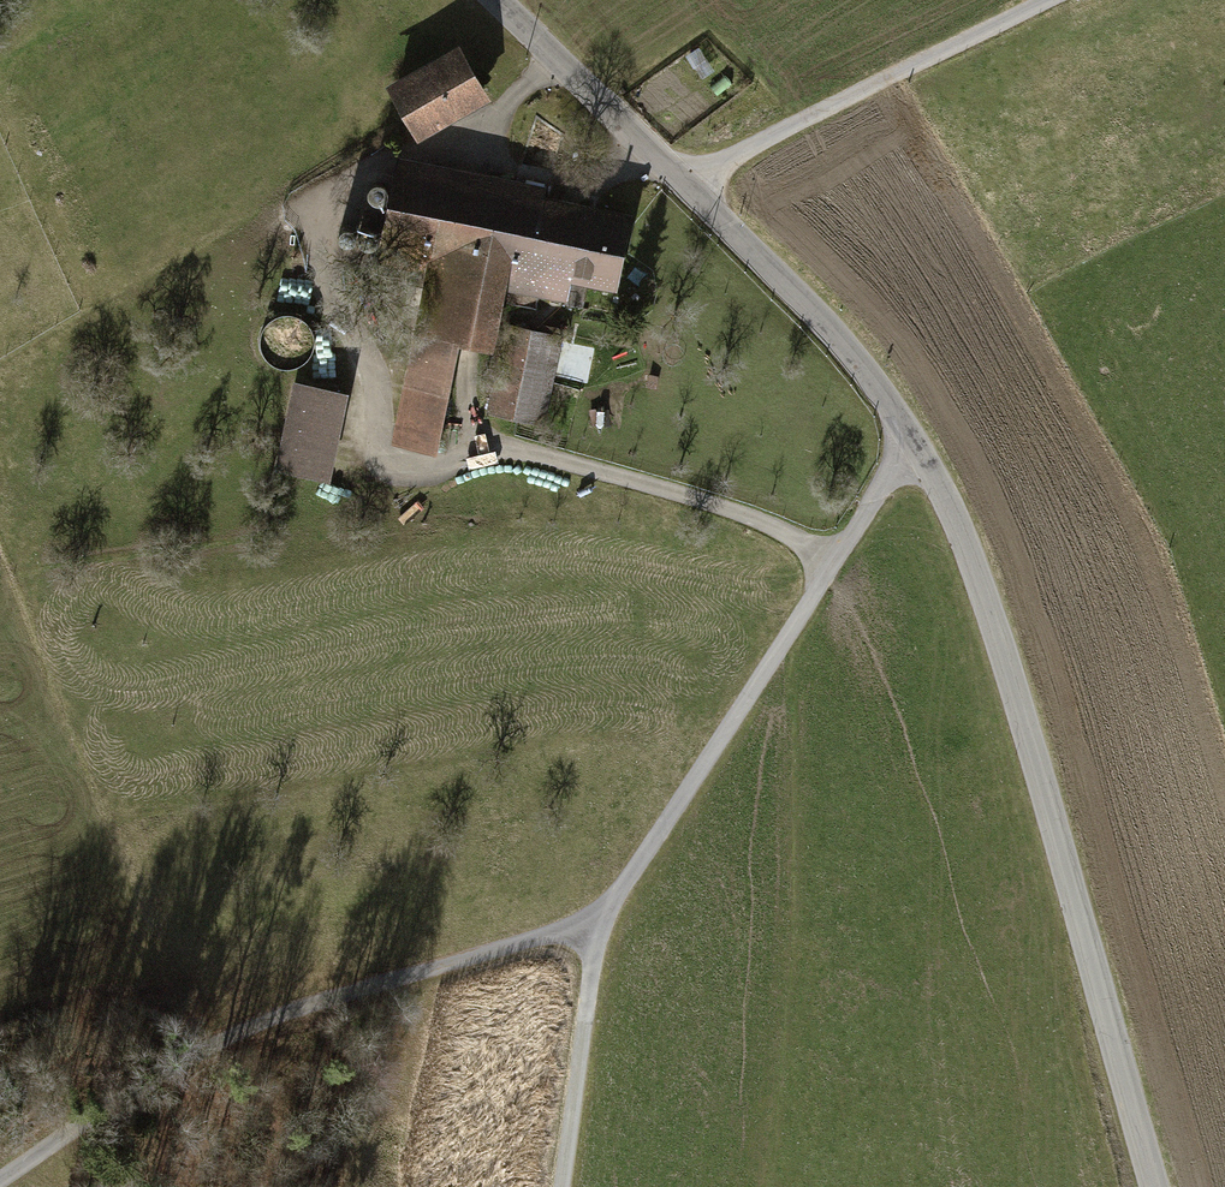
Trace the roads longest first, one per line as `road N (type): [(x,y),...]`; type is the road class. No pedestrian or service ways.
road 1 (tertiary): [(495,0),(855,356),(917,451),(987,599),(1153,1186)]
road 2 (track): [(832,568),(775,532),(535,456),(486,454),(445,474),(394,470),(375,440),(374,388),(324,278),(316,244),(326,204),(403,156),(477,142),(555,58)]
road 3 (track): [(600,930),(251,1032),(178,1064),(0,1186)]
road 4 (track): [(917,451),(600,930)]
road 5 (track): [(684,183),(1056,0)]
road 6 (track): [(600,930),(563,1186)]
road 7 (track): [(477,142),(518,177),(591,185),(623,179),(656,156)]

